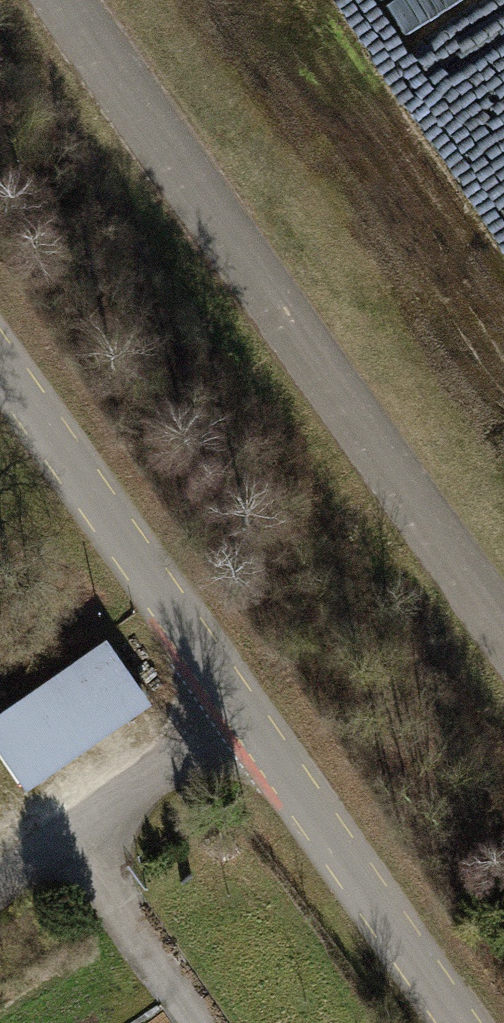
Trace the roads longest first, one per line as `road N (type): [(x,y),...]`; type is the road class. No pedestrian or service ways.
road 1 (unclassified): [(0,361),(459,1022)]
road 2 (unclassified): [(503,655),(58,0)]

